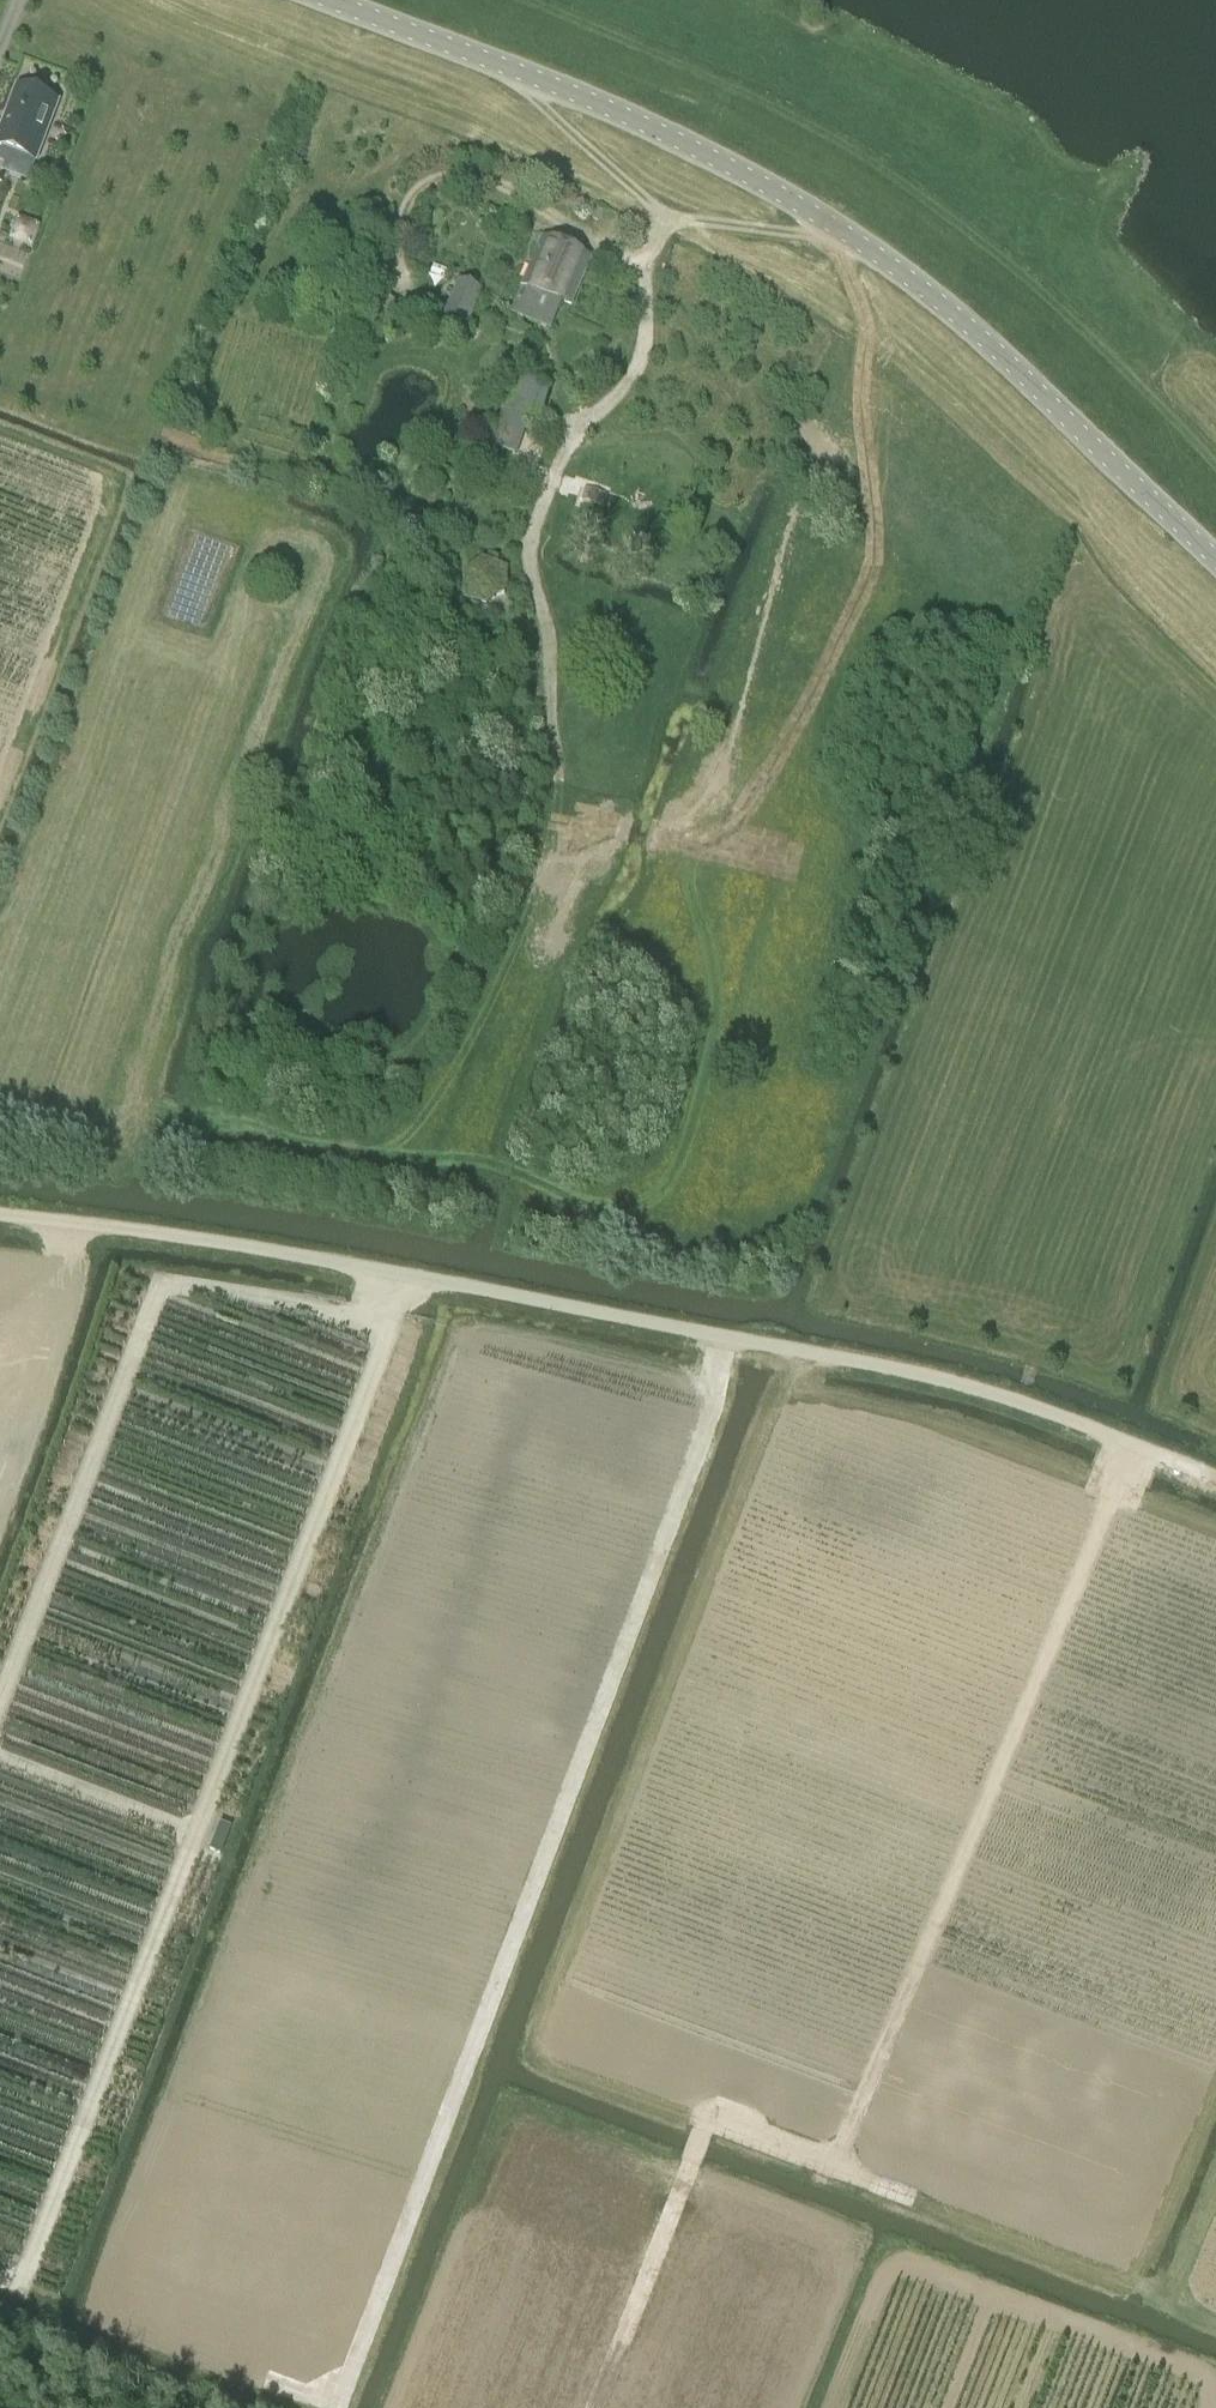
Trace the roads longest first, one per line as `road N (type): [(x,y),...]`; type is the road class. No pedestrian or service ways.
road 1 (unclassified): [(0,1215),(349,1265),(960,1386),(1215,1481)]
road 2 (unclassified): [(1215,556),(999,343),(835,215),(594,100),(332,0)]

